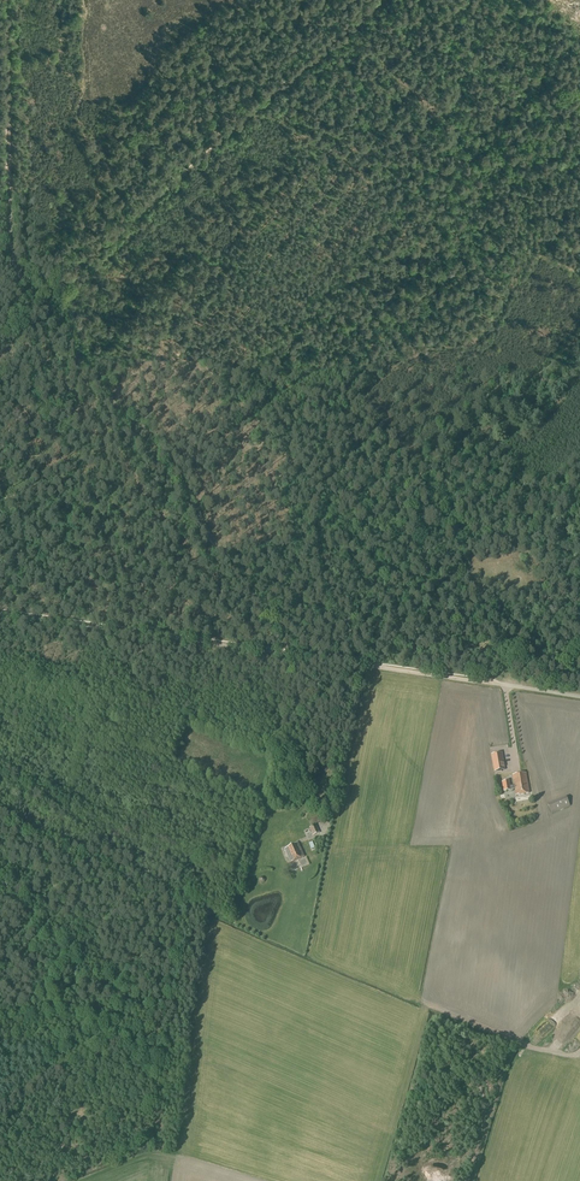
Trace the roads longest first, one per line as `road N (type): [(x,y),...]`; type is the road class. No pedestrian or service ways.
road 1 (track): [(381,0),(0,339)]
road 2 (track): [(296,655),(95,379)]
road 3 (track): [(0,613),(296,655)]
road 4 (track): [(19,275),(11,252),(6,0)]
road 5 (track): [(296,655),(493,684)]
road 6 (track): [(95,379),(19,275)]

